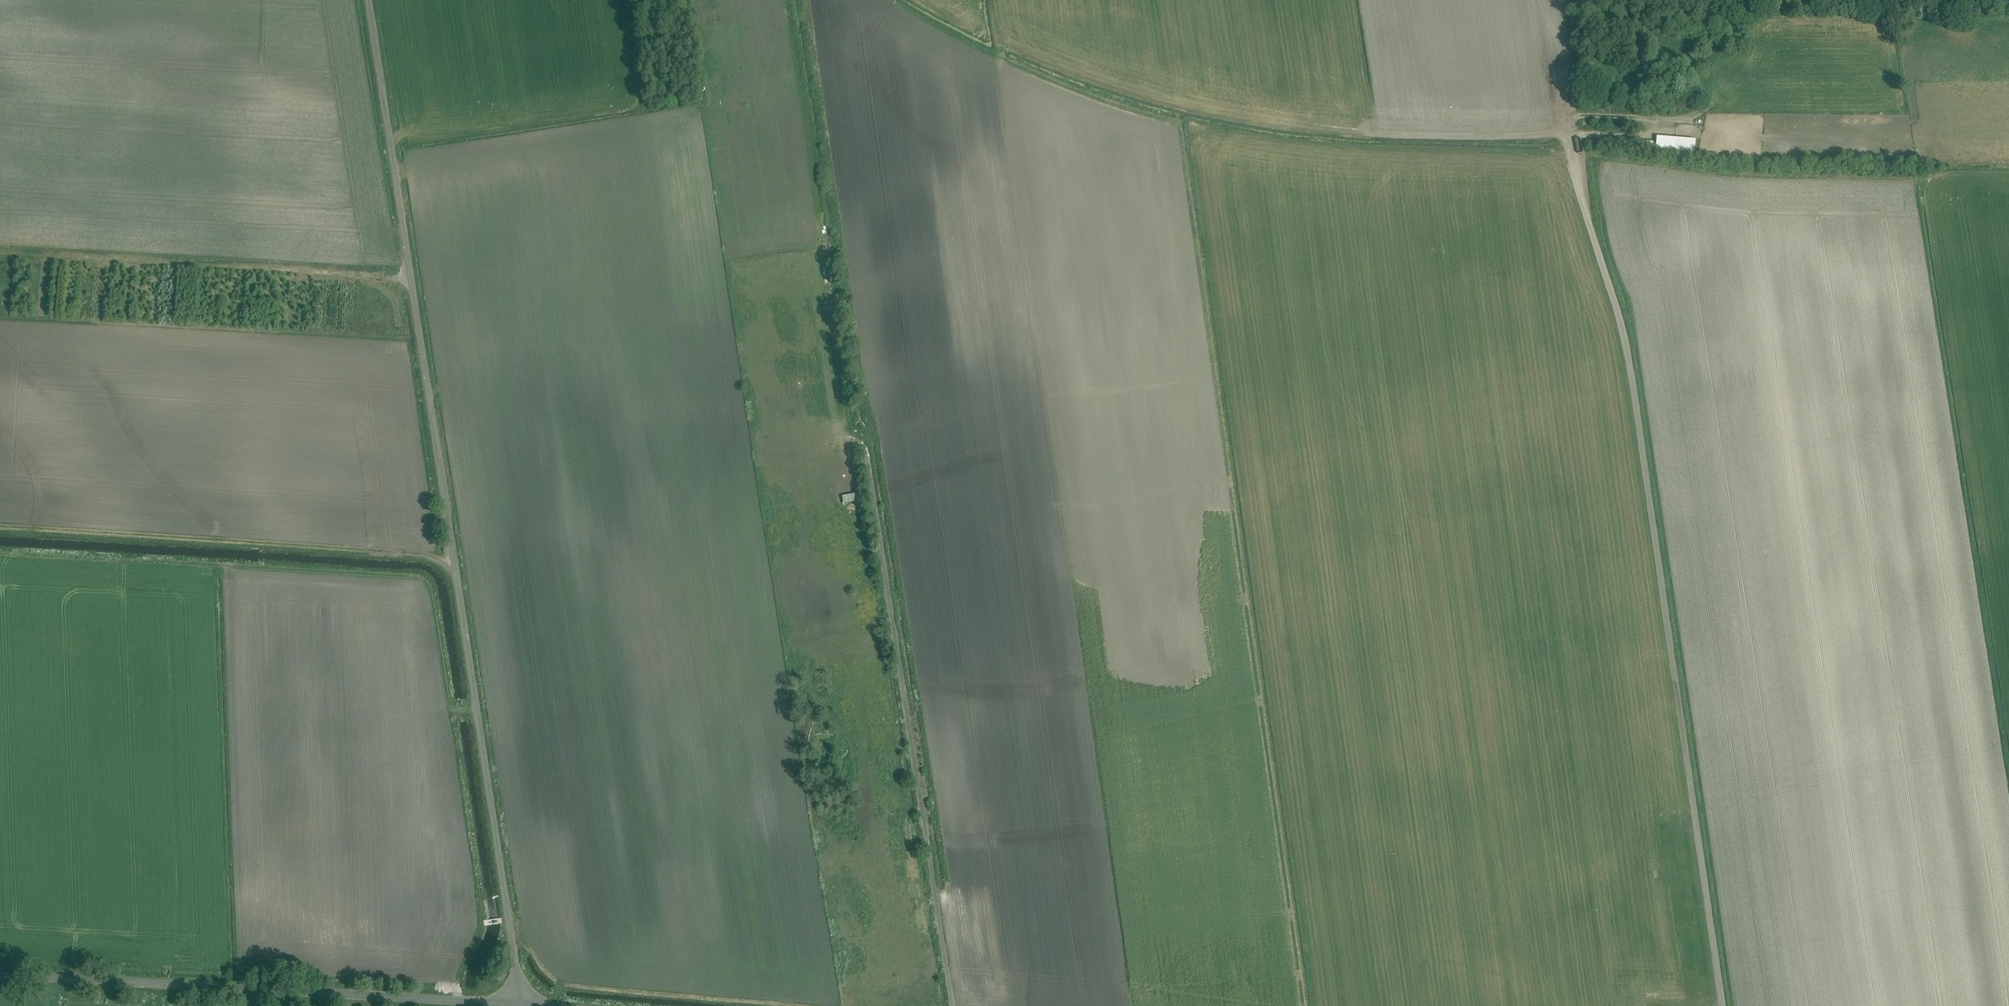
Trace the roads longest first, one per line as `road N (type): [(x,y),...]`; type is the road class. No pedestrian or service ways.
road 1 (unclassified): [(522,1003),(368,0)]
road 2 (unclassified): [(1723,1005),(1626,340),(1561,138)]
road 3 (tertiary): [(522,1003),(0,975)]

